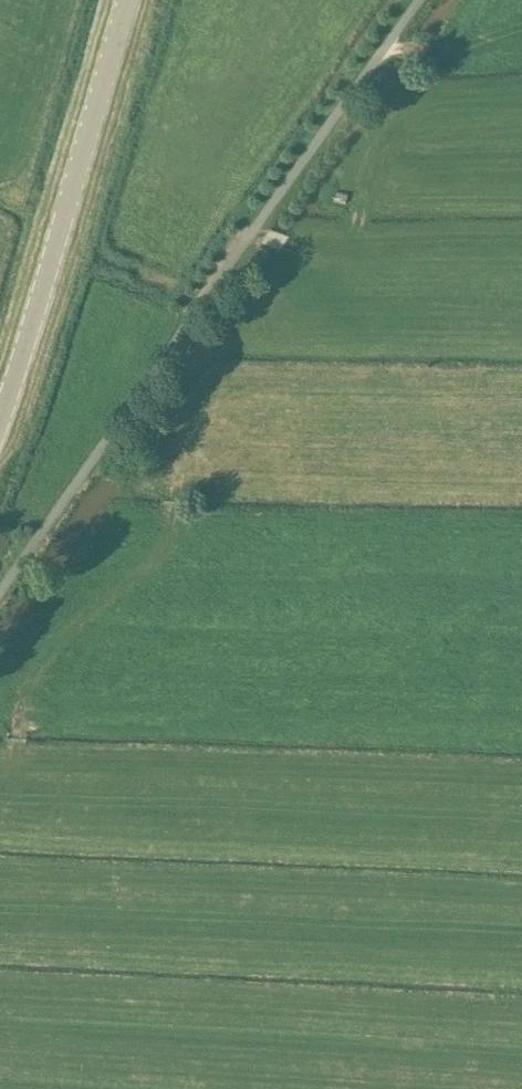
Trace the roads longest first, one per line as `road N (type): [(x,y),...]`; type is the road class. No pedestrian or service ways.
road 1 (unclassified): [(0,590),(418,0)]
road 2 (tertiary): [(0,420),(124,0)]

